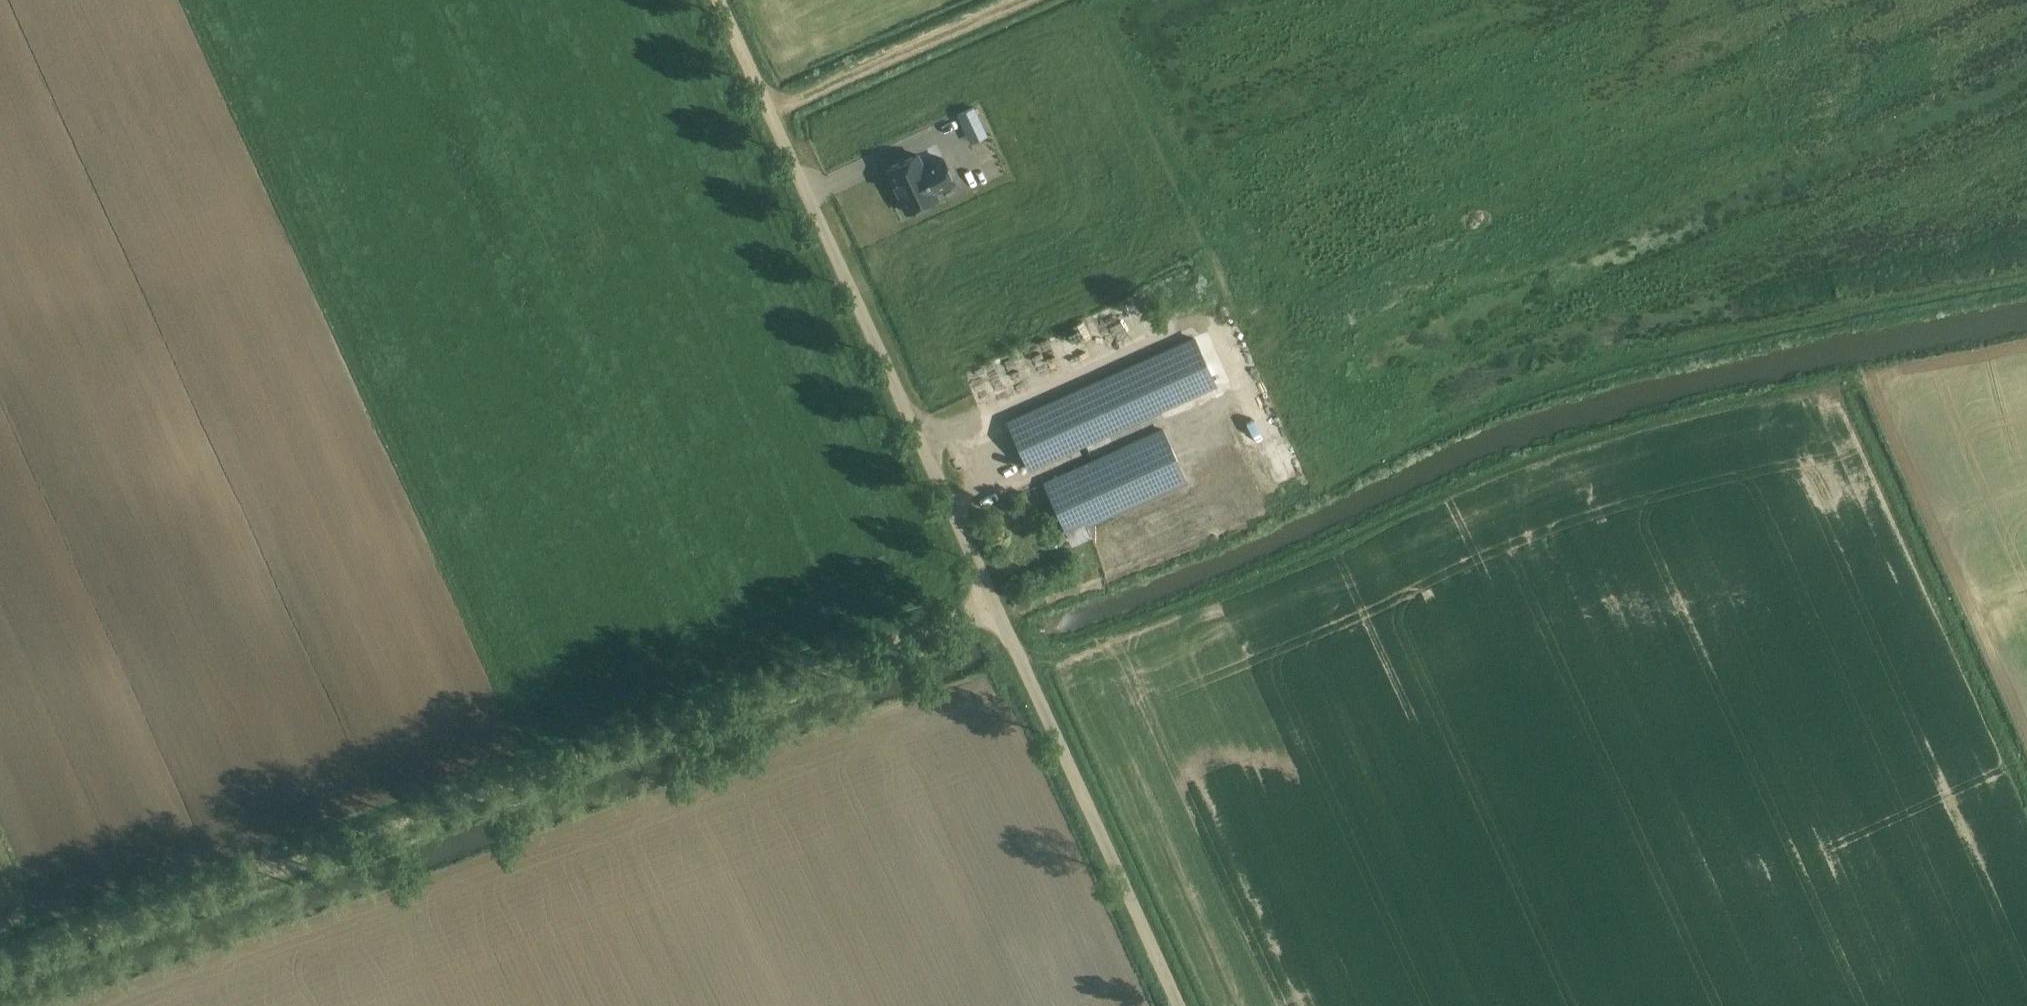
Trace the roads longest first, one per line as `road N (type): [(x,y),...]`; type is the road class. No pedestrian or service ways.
road 1 (unclassified): [(1174,1005),(716,0)]
road 2 (track): [(0,964),(992,606)]

